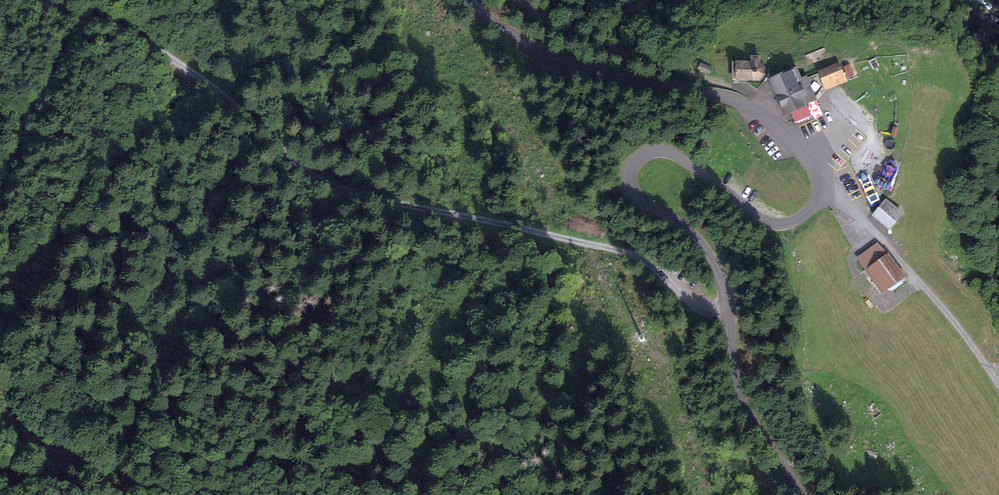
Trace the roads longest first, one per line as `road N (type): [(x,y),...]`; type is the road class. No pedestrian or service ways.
road 1 (tertiary): [(467,0),(548,55),(746,103),(812,164),(816,203),(783,225),(742,212),(665,149),(647,150),(630,176),(643,205),(672,219),(711,257),(750,416),(803,494)]
road 2 (track): [(725,308),(633,254),(334,186),(219,90),(121,30),(16,0)]
road 3 (track): [(998,388),(929,295),(818,189)]
road 4 (track): [(122,494),(82,460),(39,444),(0,404)]

